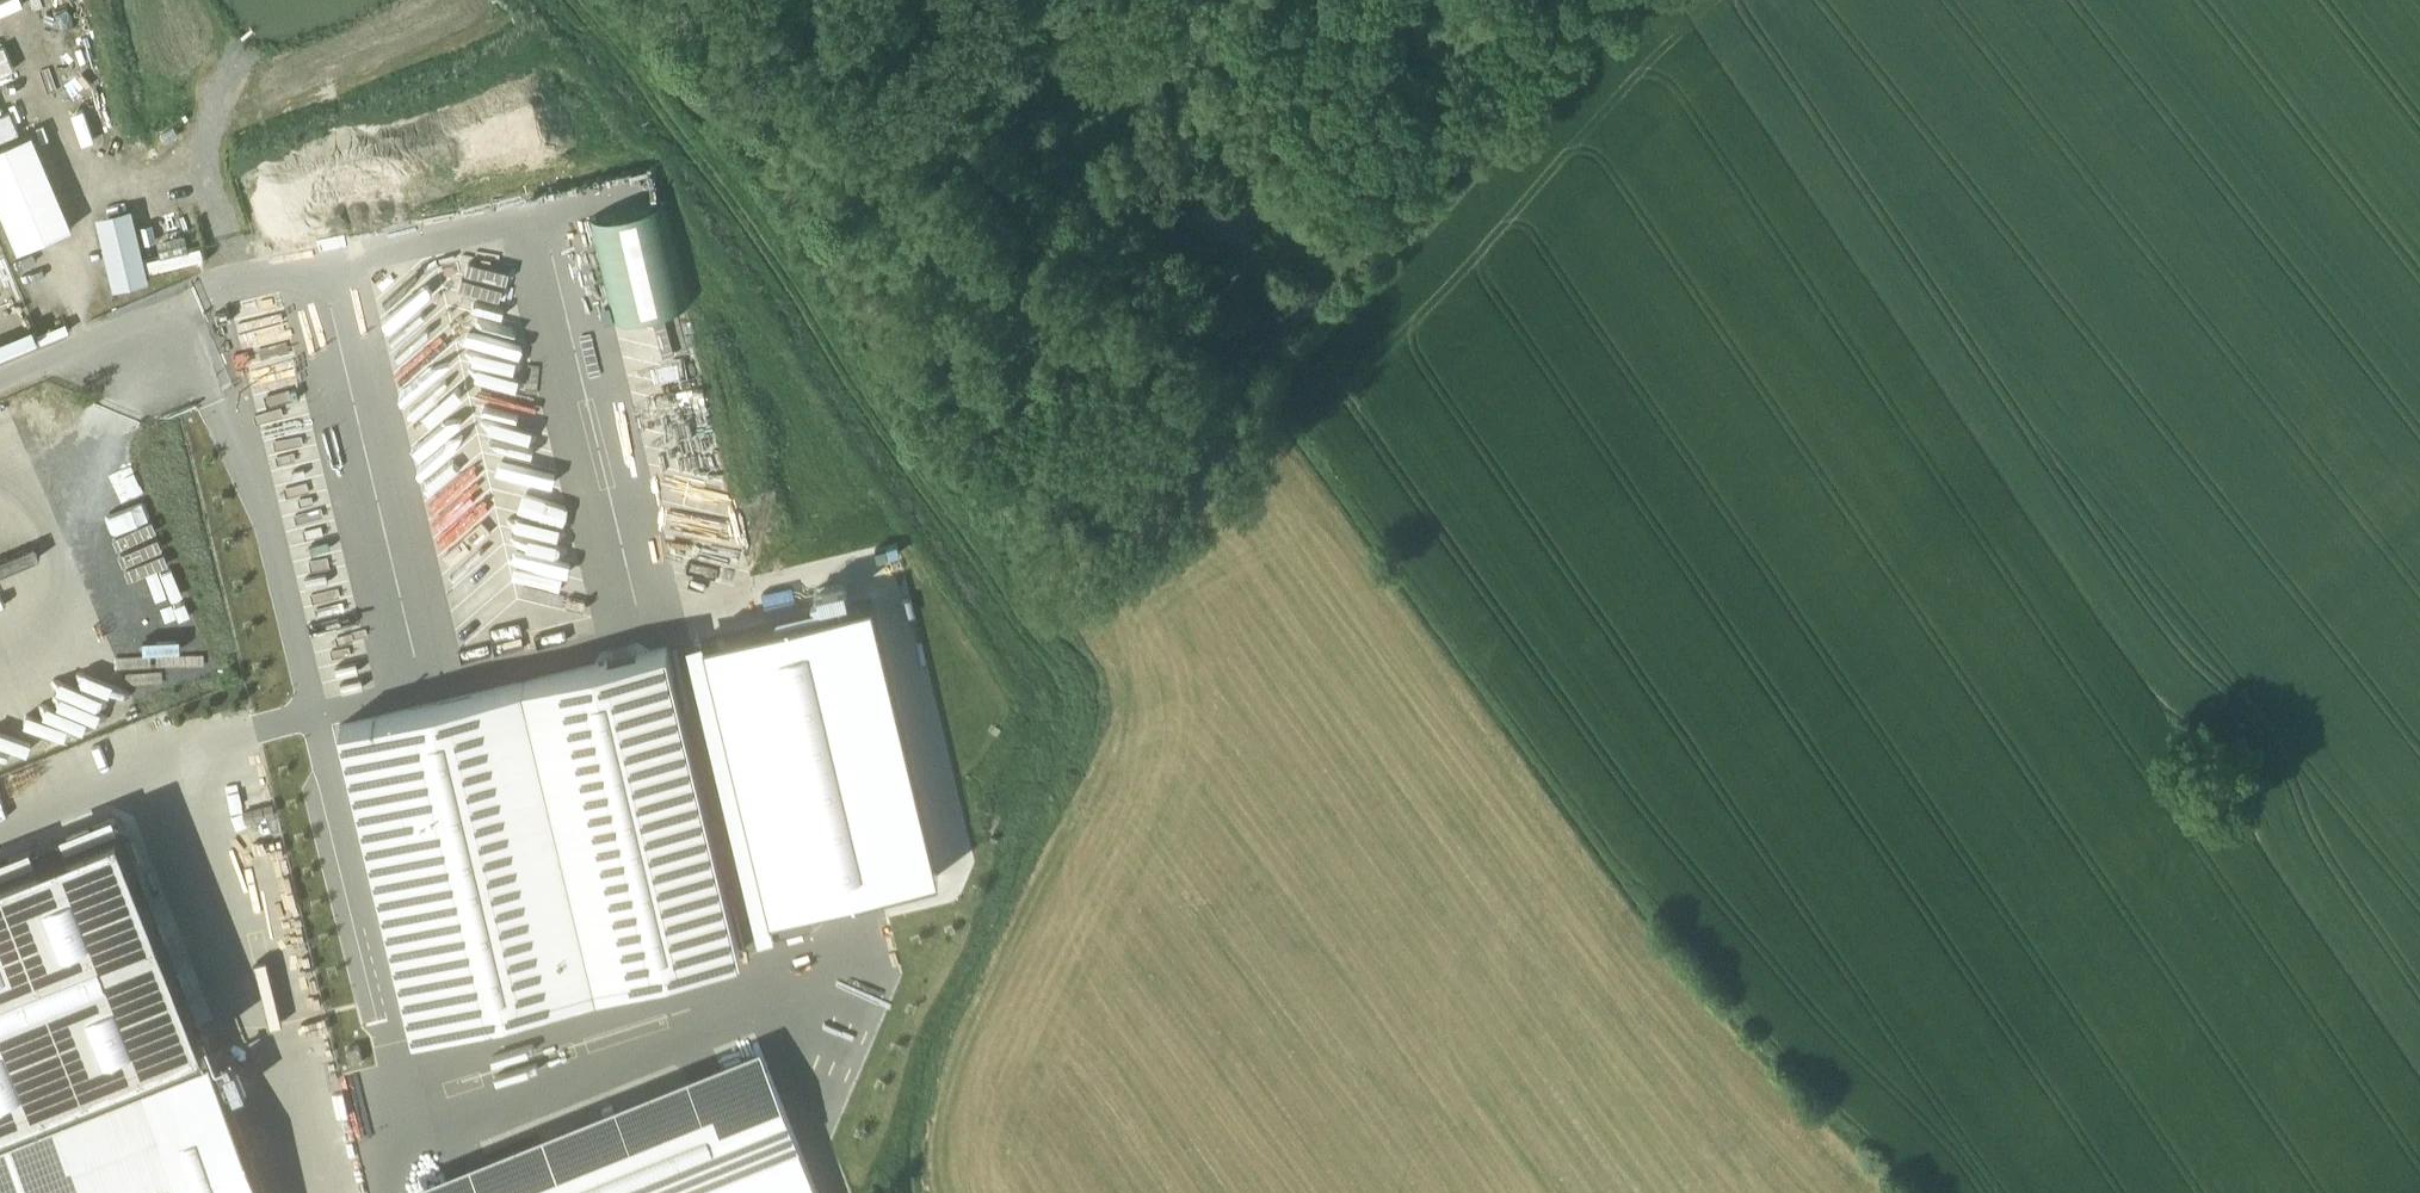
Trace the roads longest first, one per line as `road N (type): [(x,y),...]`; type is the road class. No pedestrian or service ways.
road 1 (unclassified): [(0,388),(159,321)]

